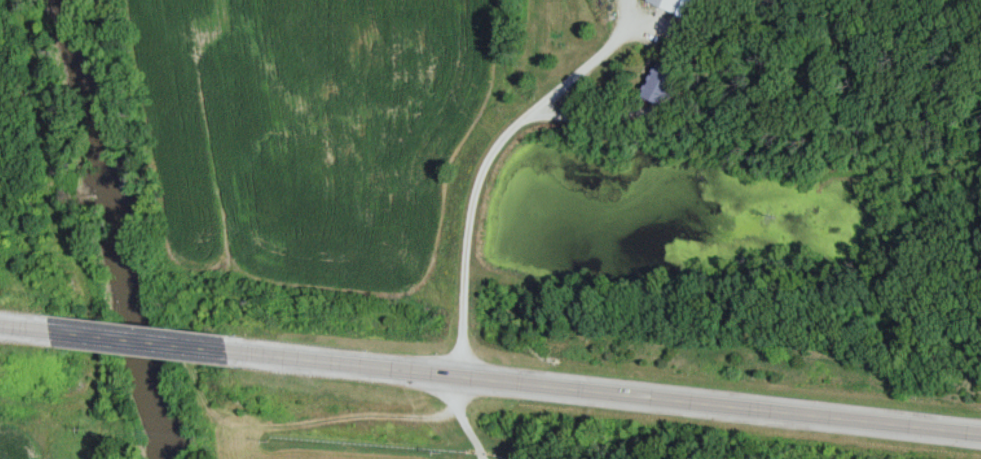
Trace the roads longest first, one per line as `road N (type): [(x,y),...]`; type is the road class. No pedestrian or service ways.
road 1 (secondary): [(242,358),(720,396),(980,428)]
road 2 (secondary): [(58,343),(242,358)]

